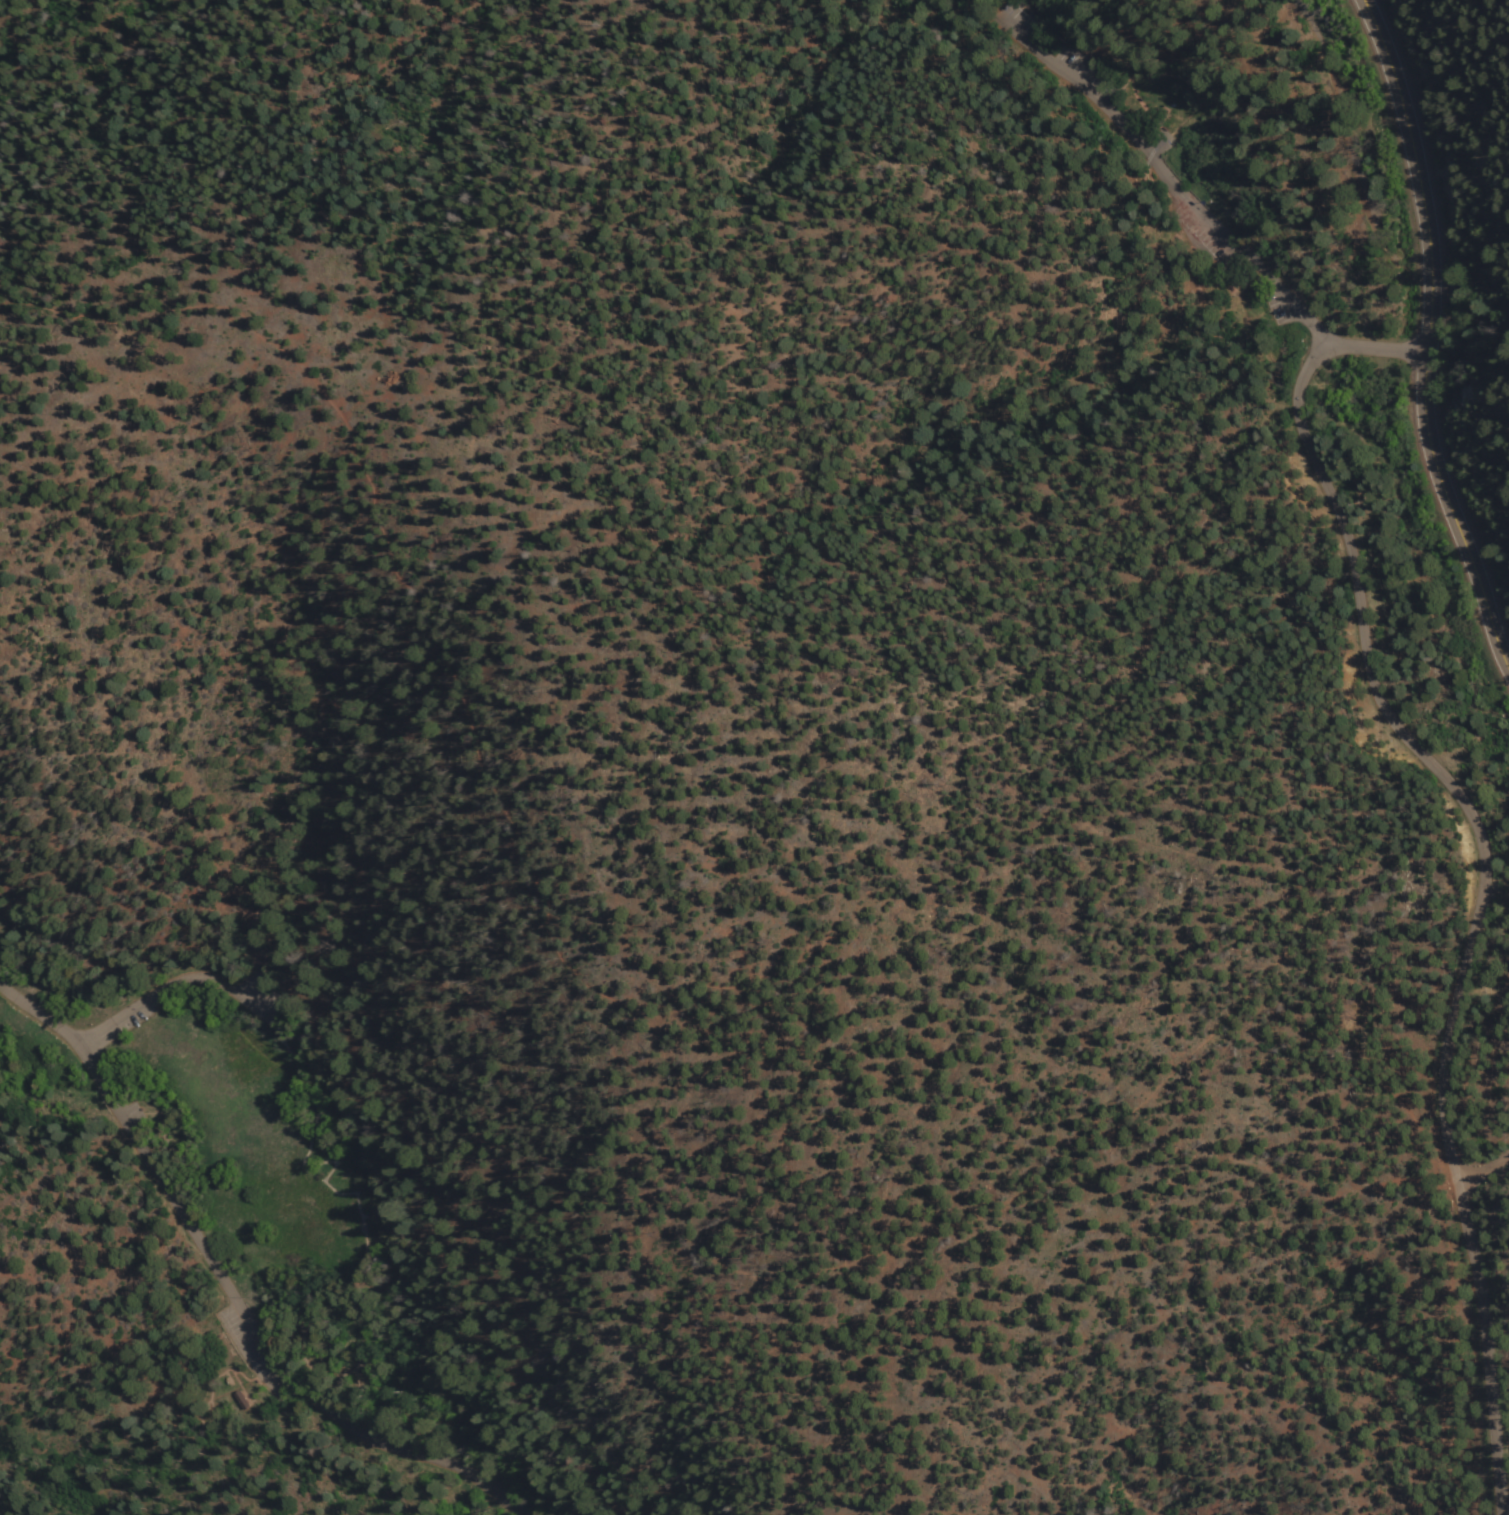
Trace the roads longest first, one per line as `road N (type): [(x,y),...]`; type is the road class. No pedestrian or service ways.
road 1 (secondary): [(1508,676),(1425,434),(1427,242),(1386,54),(1362,0)]

